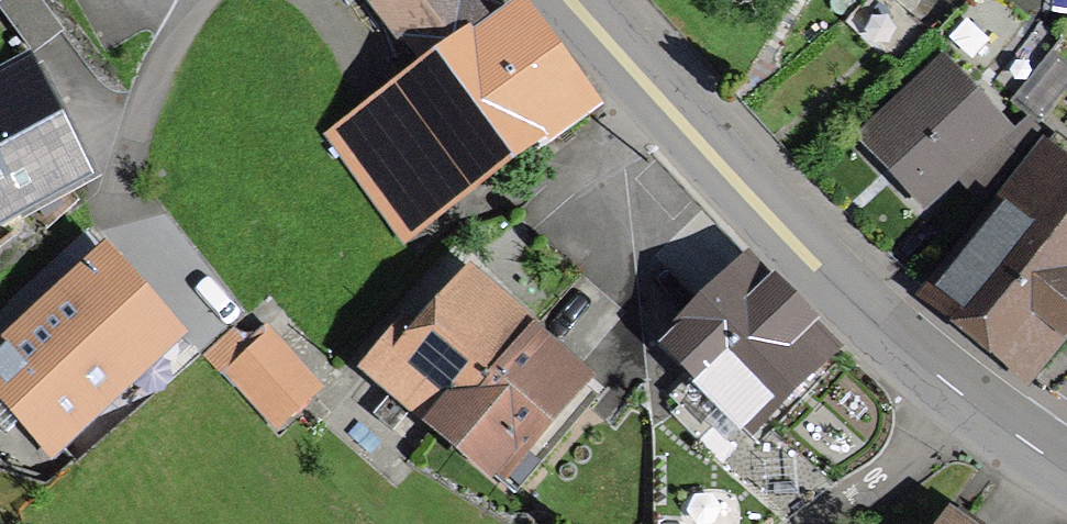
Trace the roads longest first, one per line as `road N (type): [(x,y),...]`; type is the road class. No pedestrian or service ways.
road 1 (primary): [(578,0),(751,184),(977,404)]
road 2 (residential): [(977,404),(811,523)]

